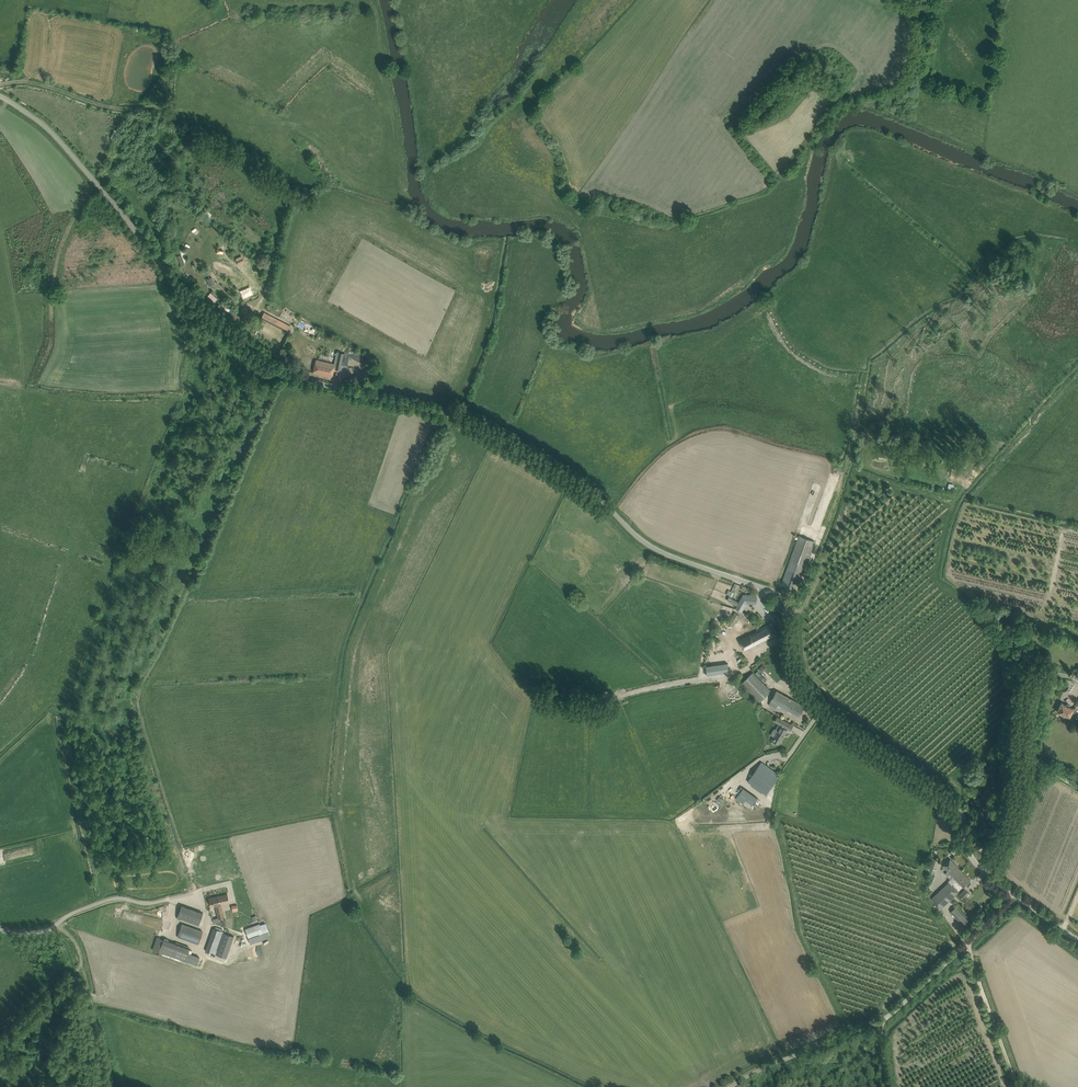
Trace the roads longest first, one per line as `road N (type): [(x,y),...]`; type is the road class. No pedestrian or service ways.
road 1 (unclassified): [(1017,896),(972,861),(953,800),(805,693),(791,668),(775,592),(647,543),(583,485),(456,413),(271,368),(184,293),(56,142)]
road 2 (unclassified): [(730,1086),(887,1017),(1017,896)]
road 3 (track): [(1077,377),(1059,398),(1070,416),(1030,463),(1071,479),(1045,625)]
road 4 (track): [(968,943),(1018,1086)]
road 5 (track): [(83,966),(111,1086)]
road 6 (unclassified): [(55,925),(117,898),(170,899)]

